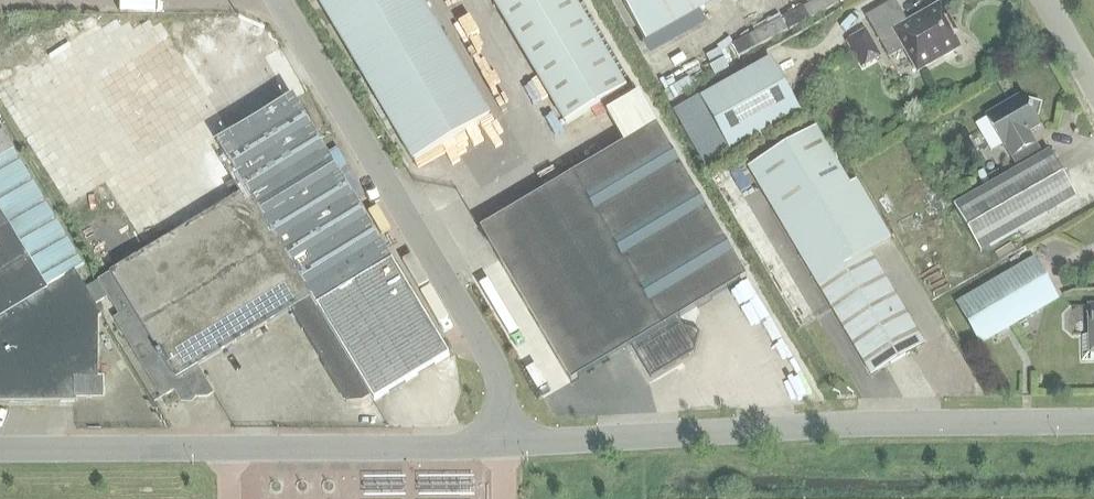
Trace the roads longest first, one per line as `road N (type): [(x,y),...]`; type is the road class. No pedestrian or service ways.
road 1 (unclassified): [(1093,420),(858,423),(505,445)]
road 2 (unclassified): [(505,445),(0,448)]
road 3 (unclassified): [(505,445),(491,360),(277,0)]

